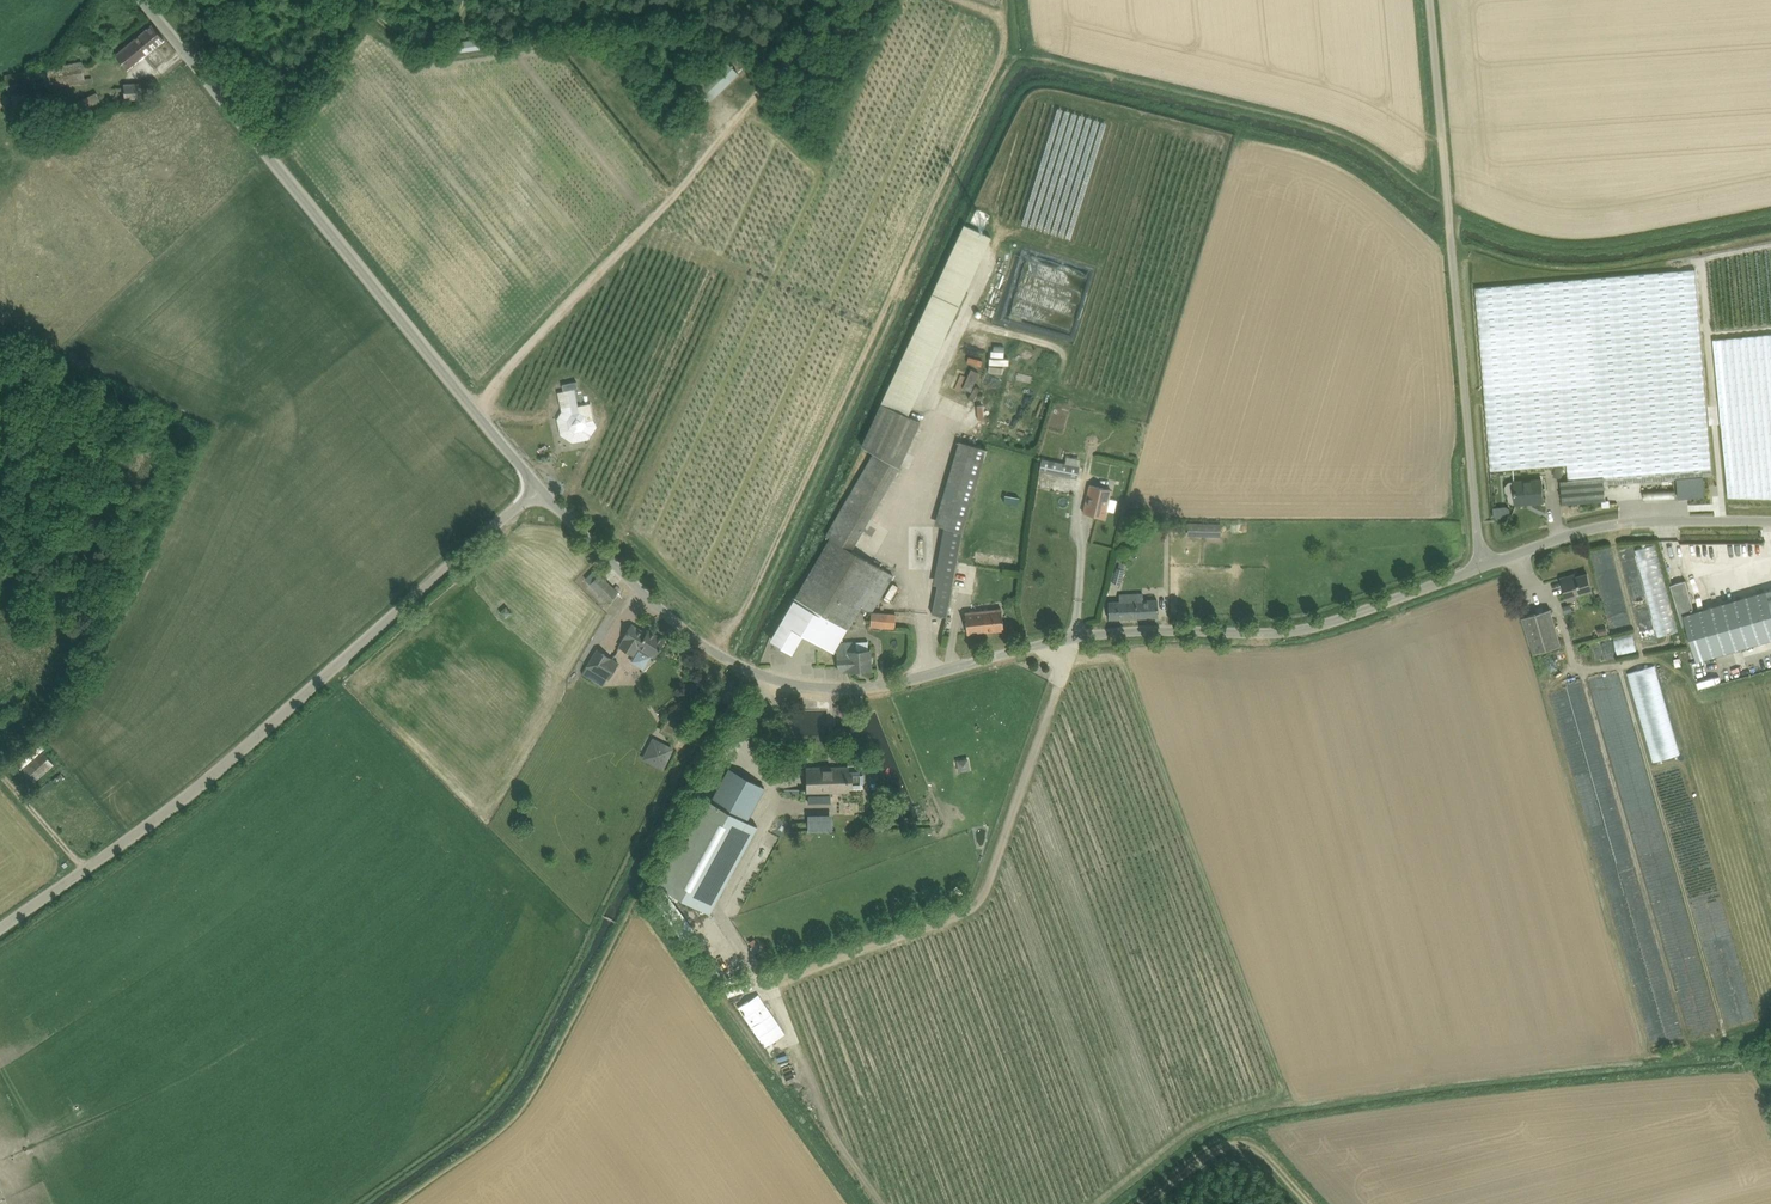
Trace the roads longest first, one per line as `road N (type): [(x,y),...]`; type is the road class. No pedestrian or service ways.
road 1 (track): [(1770,221),(1636,245),(1558,249),(1516,242),(1449,215),(1335,135),(1036,61),(1016,64),(736,663)]
road 2 (unclassified): [(1482,565),(1285,633),(1069,640),(953,671),(805,690),(770,681),(698,642),(541,486)]
road 3 (track): [(723,656),(801,503),(1005,45),(1002,28),(957,0)]
road 4 (unclassified): [(0,934),(246,756),(541,486)]
road 5 (unclassified): [(541,486),(140,0)]
road 6 (unclassified): [(1482,565),(1430,0)]
road 7 (track): [(837,0),(766,89),(757,113),(473,404)]
road 8 (track): [(235,115),(261,98),(297,103),(372,20),(429,49),(451,39),(468,0)]
road 9 (unclassified): [(1482,565),(1626,523),(1770,521)]
road 10 (track): [(1315,1203),(1240,1142),(1201,1157),(1143,1203)]
road 11 (track): [(0,775),(88,873)]

